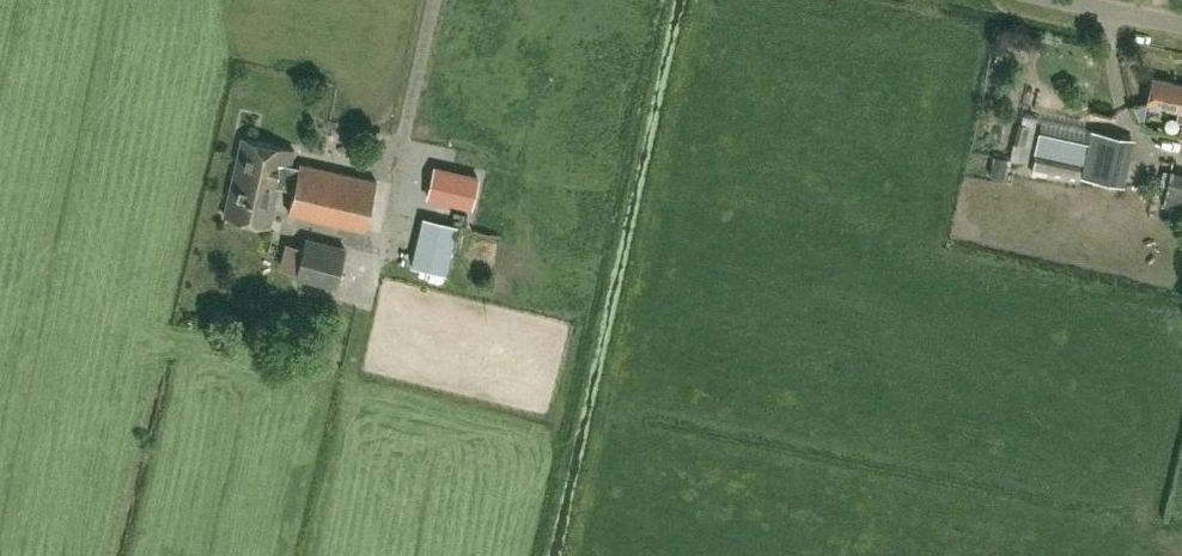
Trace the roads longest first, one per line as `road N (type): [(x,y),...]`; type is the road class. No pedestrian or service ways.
road 1 (unclassified): [(1181,25),(1062,0)]

